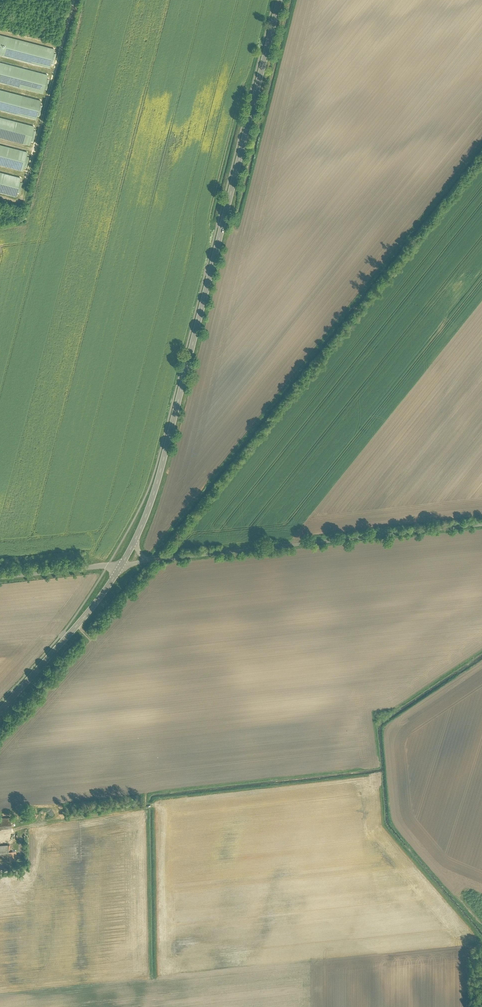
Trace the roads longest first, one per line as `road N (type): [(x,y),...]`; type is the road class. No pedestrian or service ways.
road 1 (tertiary): [(136,537),(161,469),(279,0)]
road 2 (unclassified): [(150,561),(481,524)]
road 3 (tertiary): [(122,564),(0,712)]
road 4 (unclassified): [(0,578),(122,564)]

